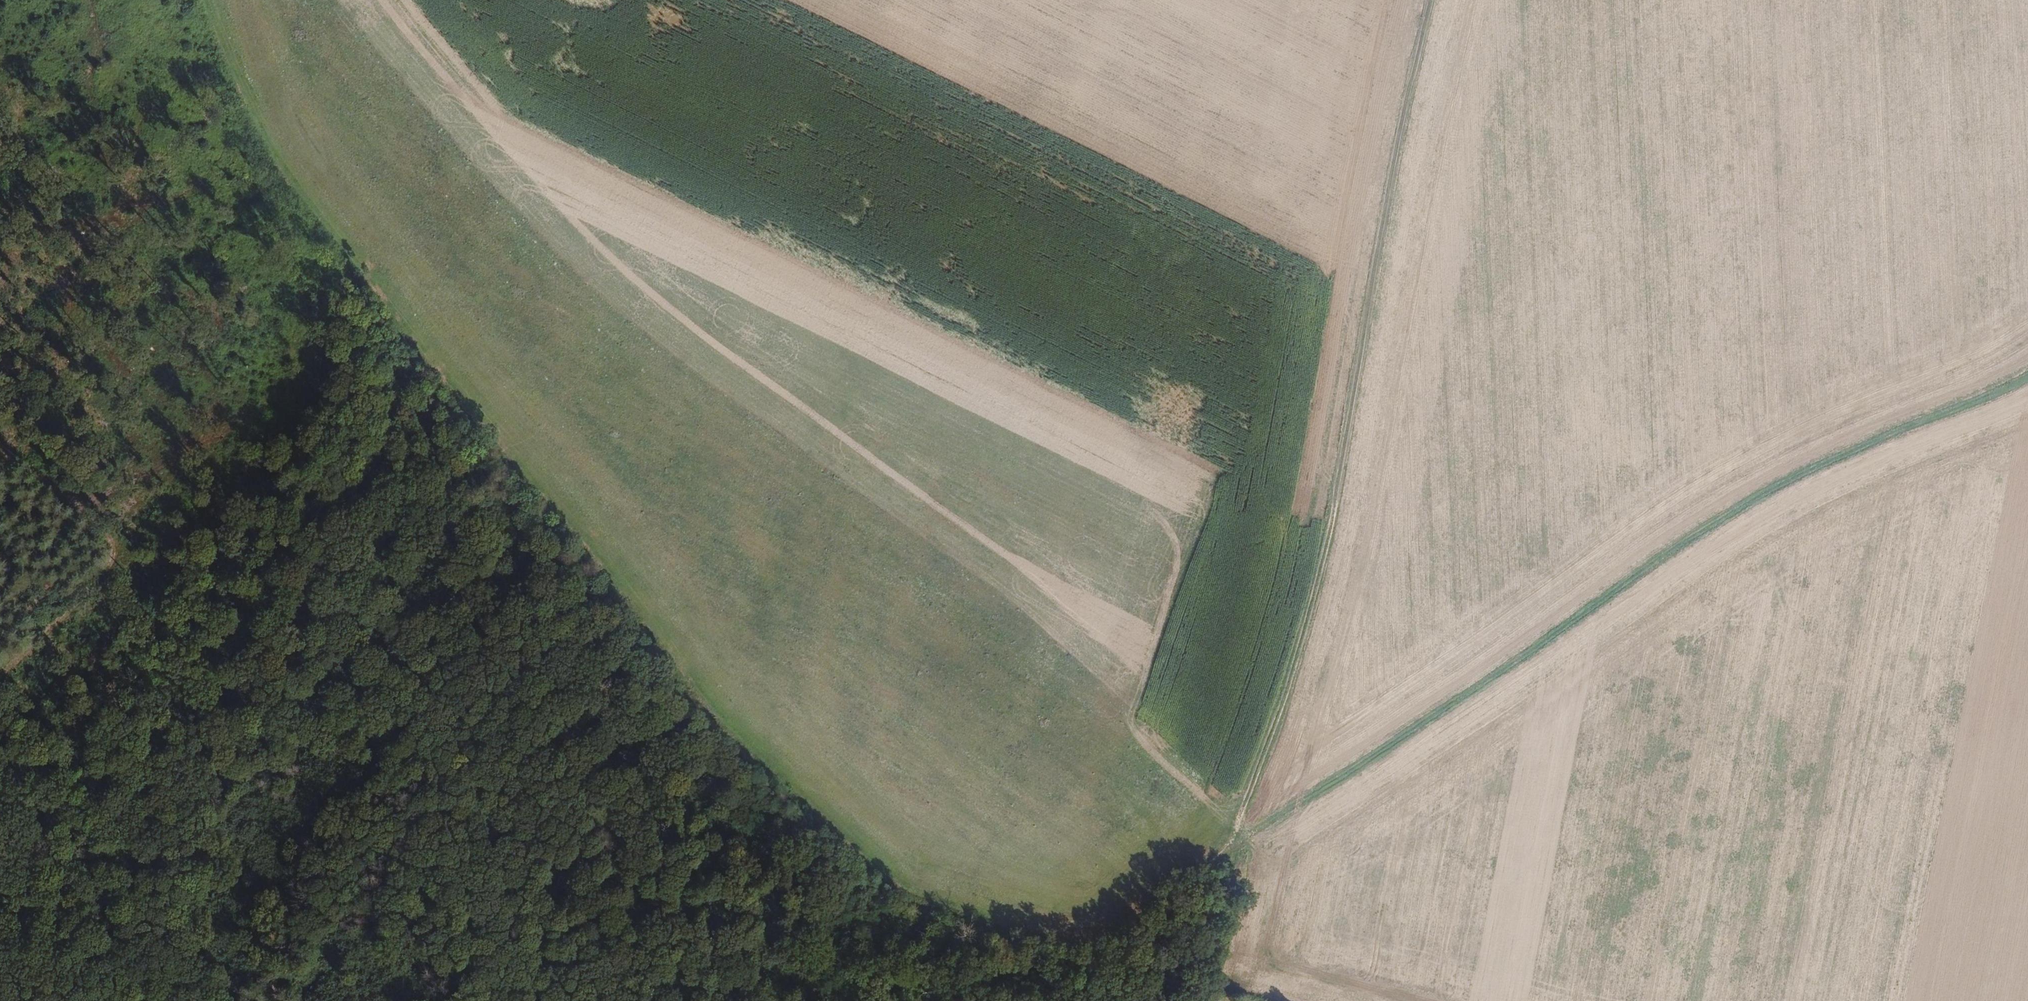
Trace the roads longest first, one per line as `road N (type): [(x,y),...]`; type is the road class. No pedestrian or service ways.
road 1 (track): [(1063,1000),(1224,852),(1289,694),(1432,0)]
road 2 (track): [(0,682),(117,553),(0,431)]

